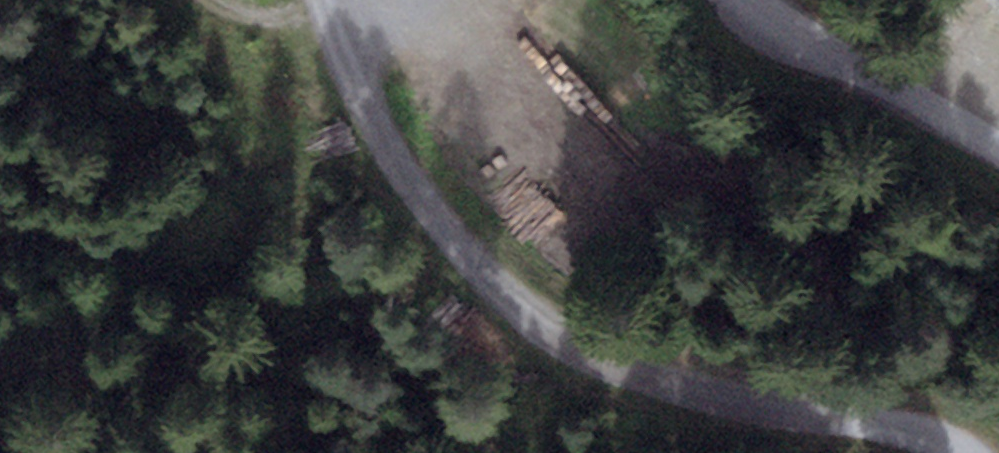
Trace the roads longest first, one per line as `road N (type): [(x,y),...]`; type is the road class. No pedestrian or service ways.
road 1 (track): [(338,40),(364,121),(483,294),(554,350),(632,383),(966,452)]
road 2 (track): [(772,0),(998,144)]
road 3 (track): [(338,40),(265,41),(182,0)]

